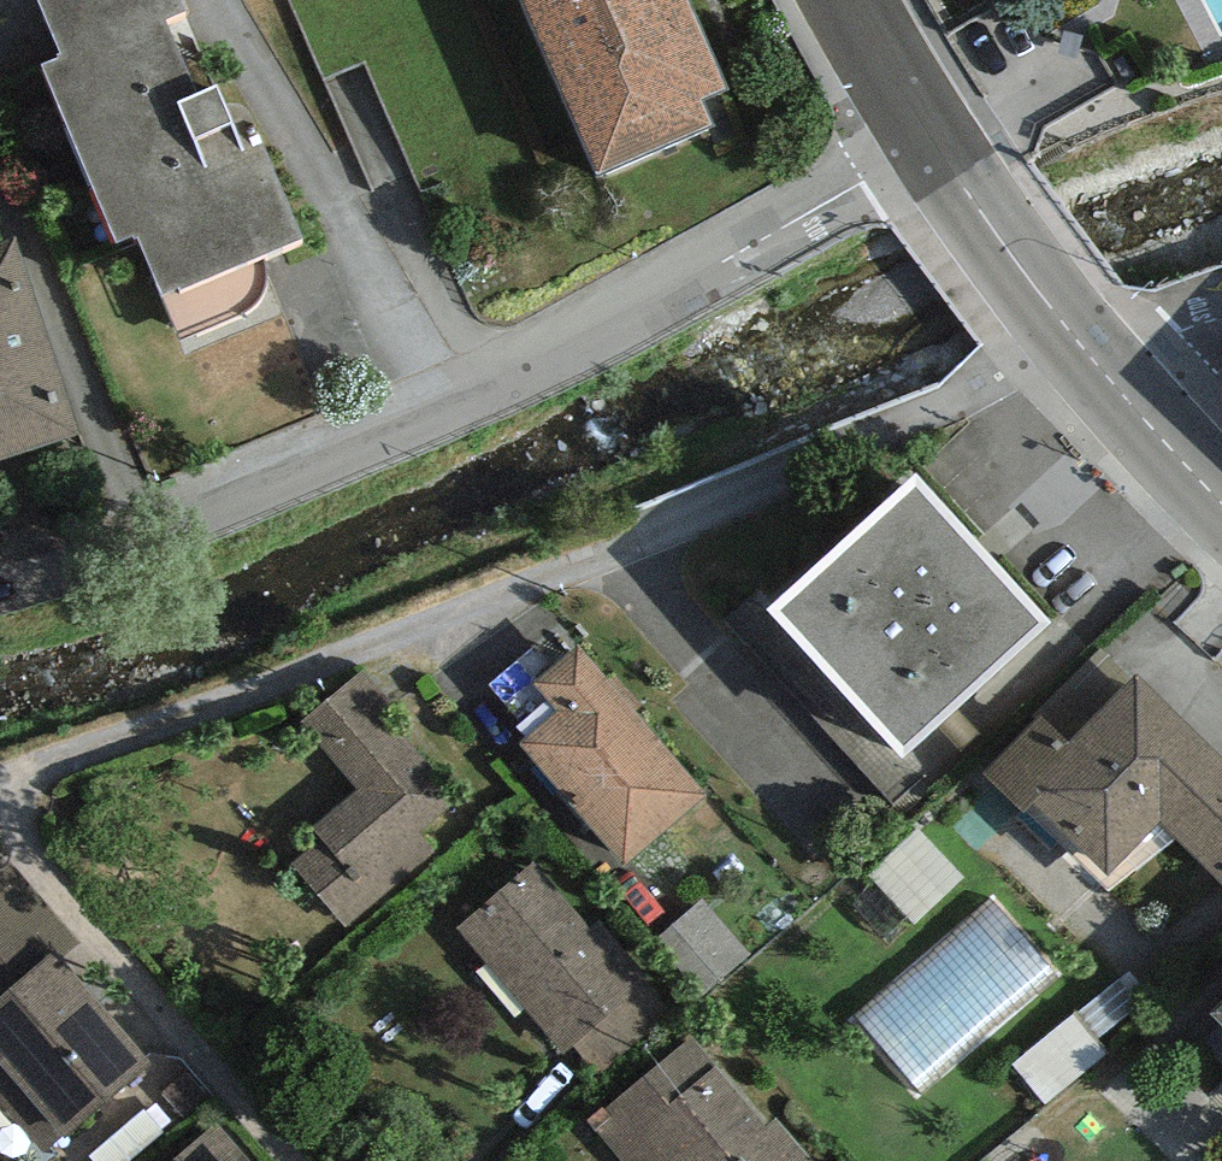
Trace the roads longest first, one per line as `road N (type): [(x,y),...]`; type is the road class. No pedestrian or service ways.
road 1 (residential): [(1070,331),(953,402),(0,797)]
road 2 (residential): [(930,141),(450,430),(120,568),(0,603)]
road 3 (residential): [(0,819),(287,1160)]
road 4 (primary): [(1070,331),(930,141)]
road 5 (primary): [(930,141),(849,0)]
road 6 (primary): [(1221,505),(1114,386)]
road 7 (unclassified): [(1221,315),(1159,347),(1114,386)]

